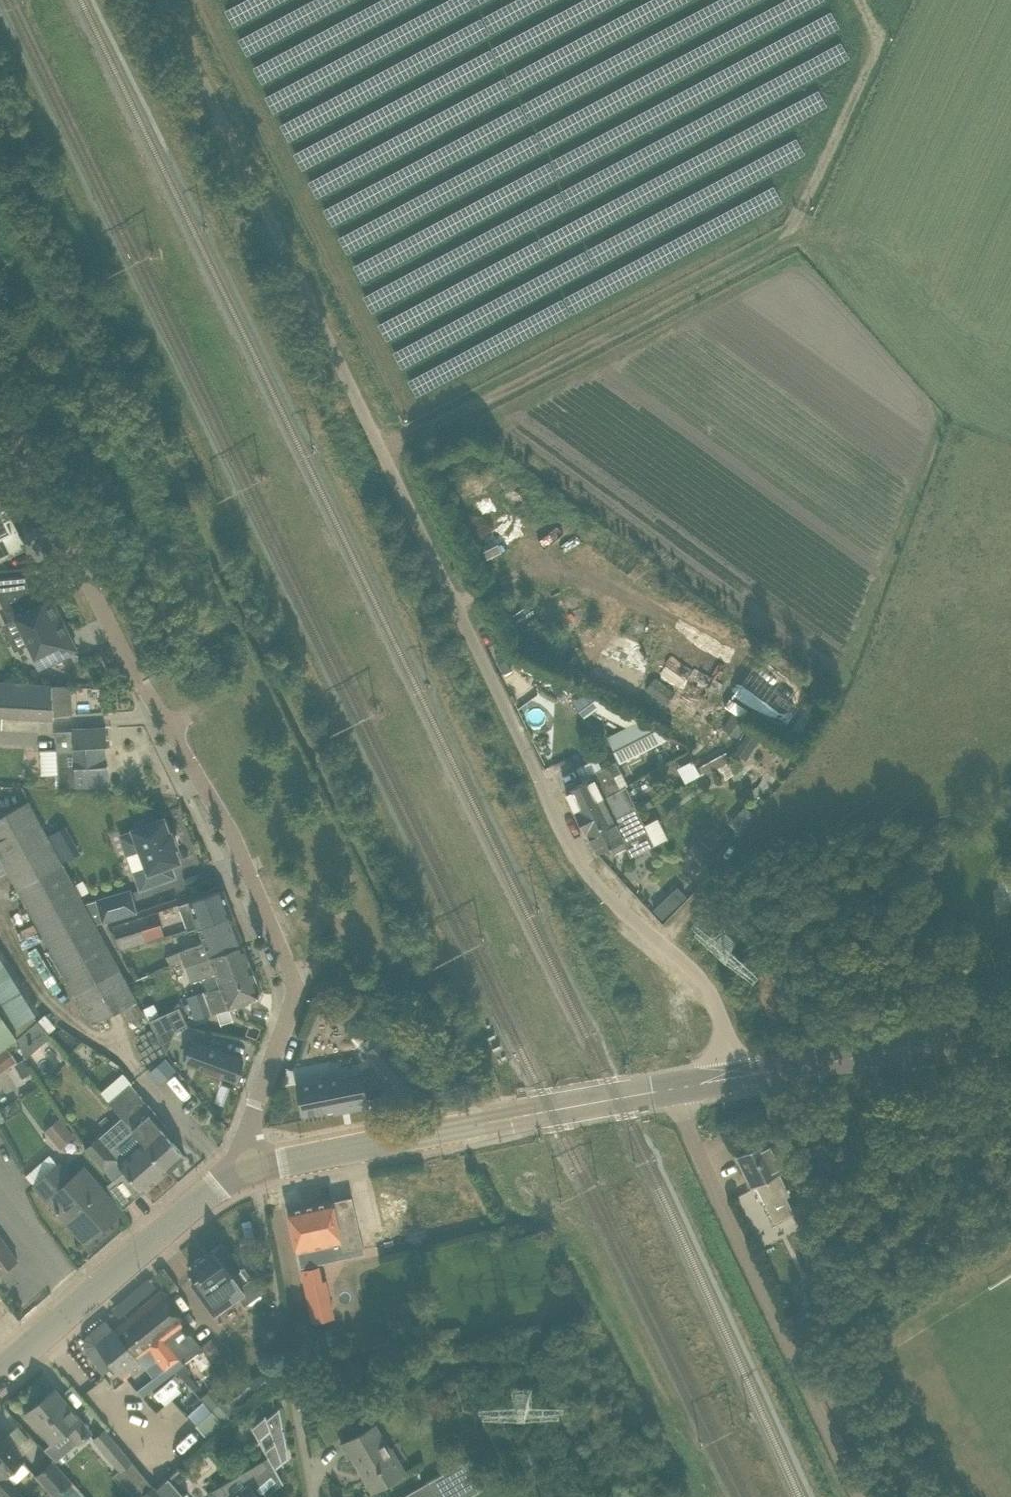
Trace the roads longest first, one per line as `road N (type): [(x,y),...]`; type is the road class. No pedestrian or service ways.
road 1 (unclassified): [(747,1076),(701,988),(647,935),(603,908),(566,864),(159,0)]
road 2 (unclassified): [(867,1496),(675,1087)]
road 3 (tertiary): [(254,1164),(675,1087)]
road 4 (unclassified): [(301,992),(320,886),(235,724),(204,714),(167,731)]
road 5 (tertiary): [(0,1372),(254,1164)]
road 6 (unclassified): [(301,992),(230,835),(167,731)]
road 7 (residential): [(0,447),(30,467),(70,534),(138,681)]
road 8 (tertiary): [(747,1076),(1010,1030)]
road 9 (unclassified): [(254,1164),(248,1122),(301,992)]

